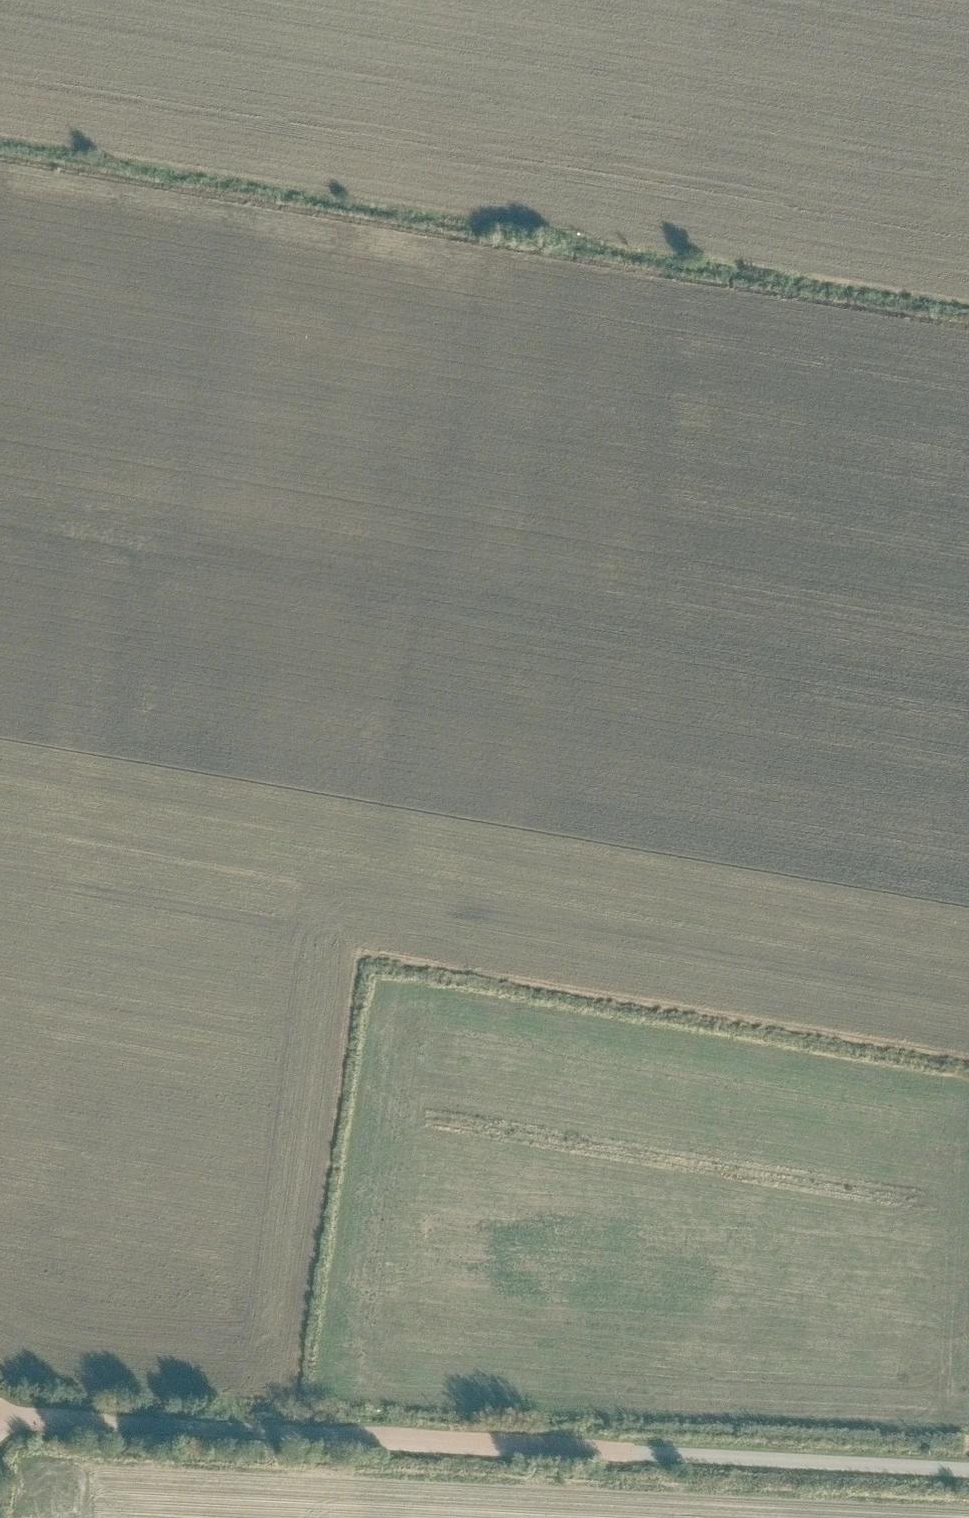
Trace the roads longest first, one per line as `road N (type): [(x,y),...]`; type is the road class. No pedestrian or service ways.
road 1 (unclassified): [(968,1467),(0,1415)]

